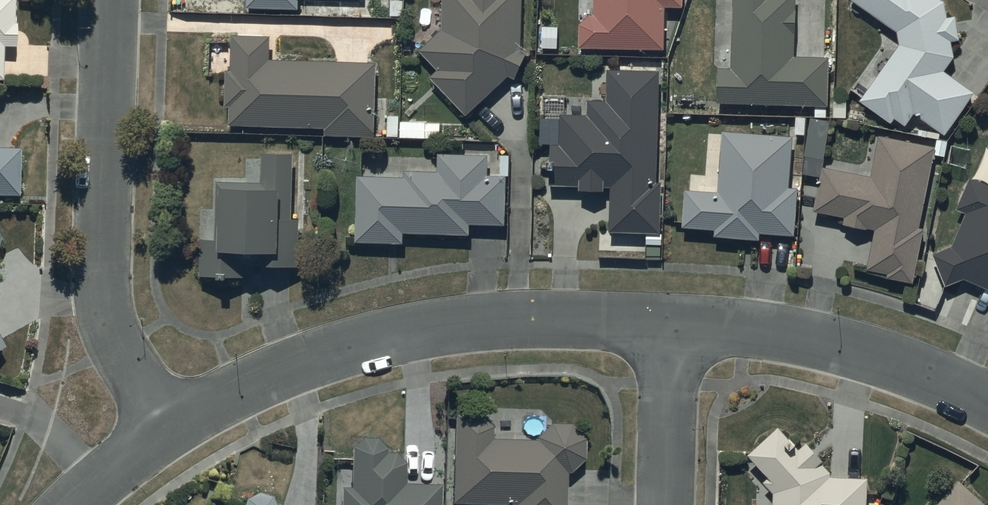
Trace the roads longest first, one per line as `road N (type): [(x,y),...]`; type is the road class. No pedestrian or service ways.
road 1 (residential): [(169,425),(255,379),(414,328),(558,316),(669,321)]
road 2 (residential): [(169,425),(126,363),(108,313),(102,271),(111,0)]
road 3 (residential): [(669,321),(831,341),(987,404)]
road 4 (residential): [(669,321),(664,504)]
road 5 (residential): [(72,504),(169,425)]

